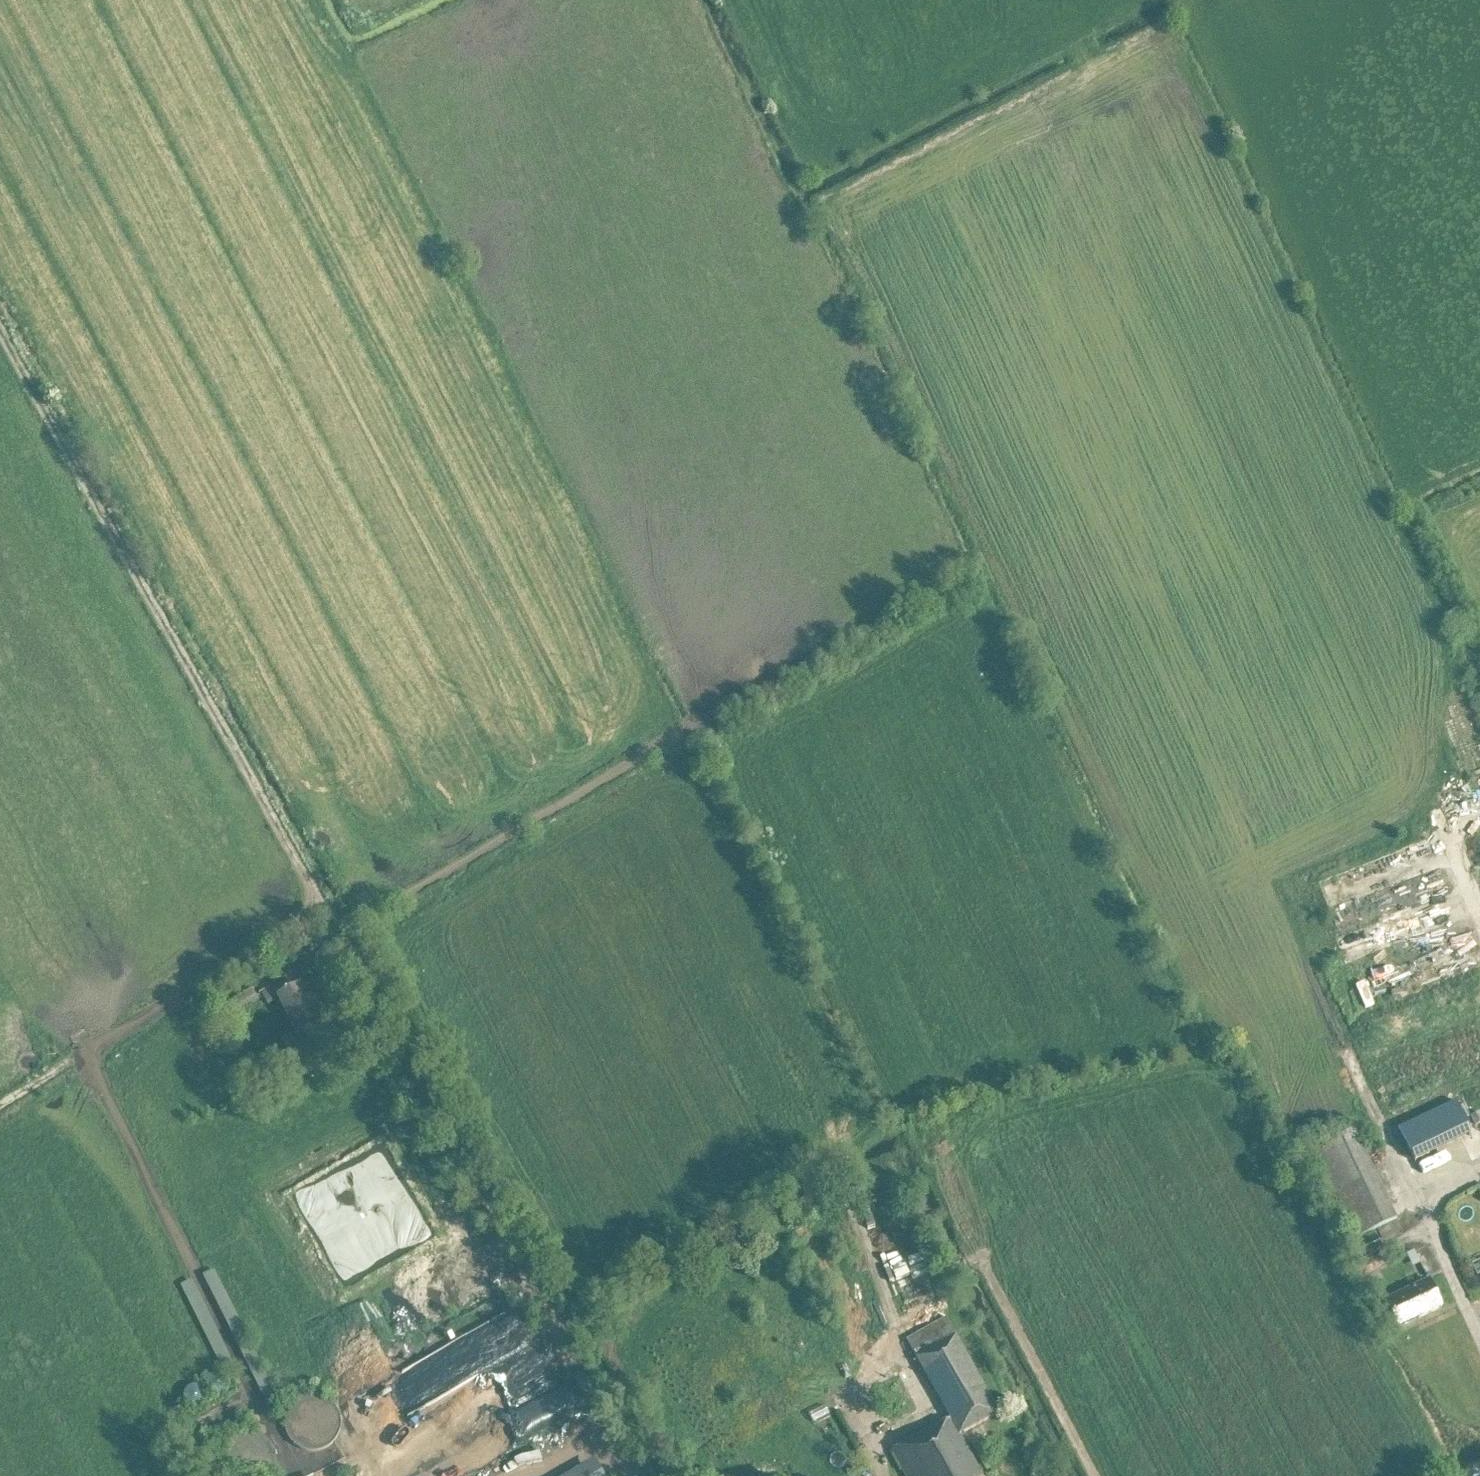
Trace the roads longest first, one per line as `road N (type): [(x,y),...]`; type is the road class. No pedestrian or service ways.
road 1 (track): [(632,1475),(375,993)]

